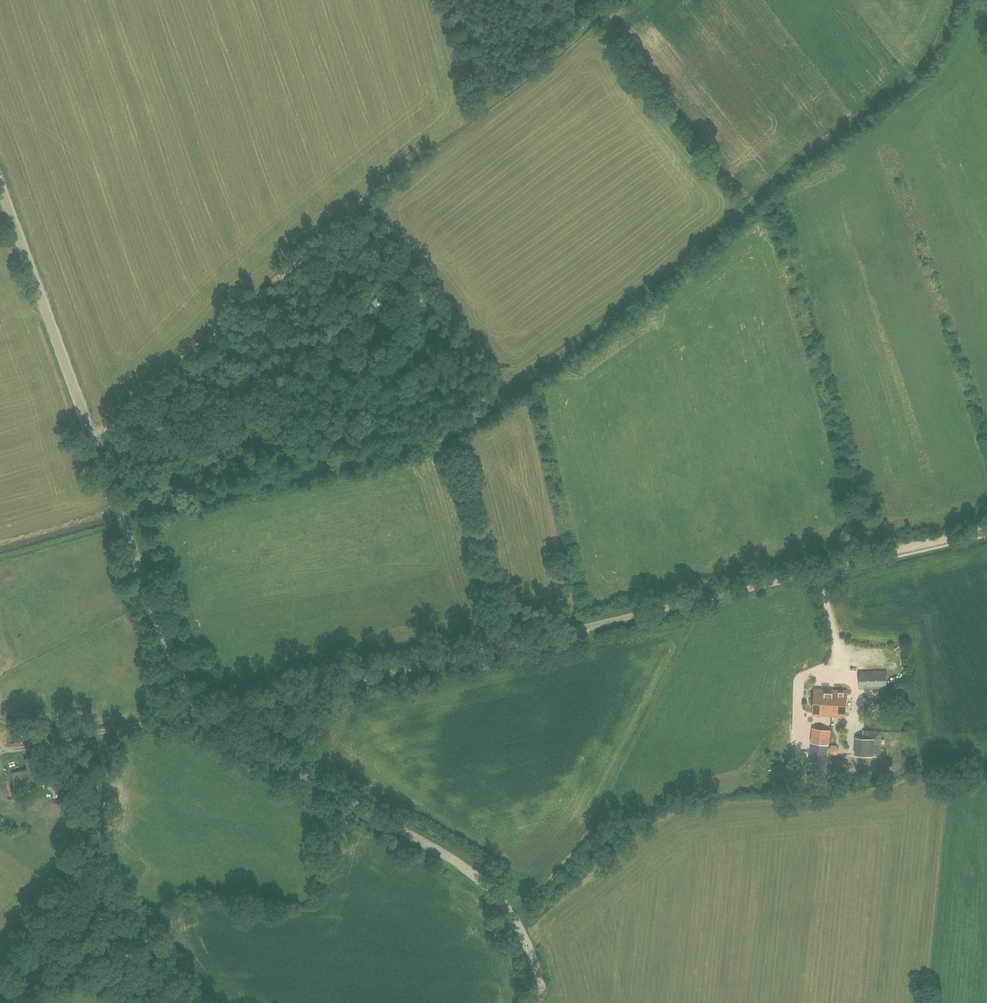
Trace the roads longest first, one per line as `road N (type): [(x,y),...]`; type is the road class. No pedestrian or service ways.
road 1 (track): [(621,0),(354,213),(92,439)]
road 2 (unclassified): [(205,717),(819,569)]
road 3 (unclassified): [(205,717),(177,674),(0,188)]
road 4 (unclassified): [(545,1002),(524,937),(478,880),(205,717)]
road 5 (track): [(986,530),(819,569)]

